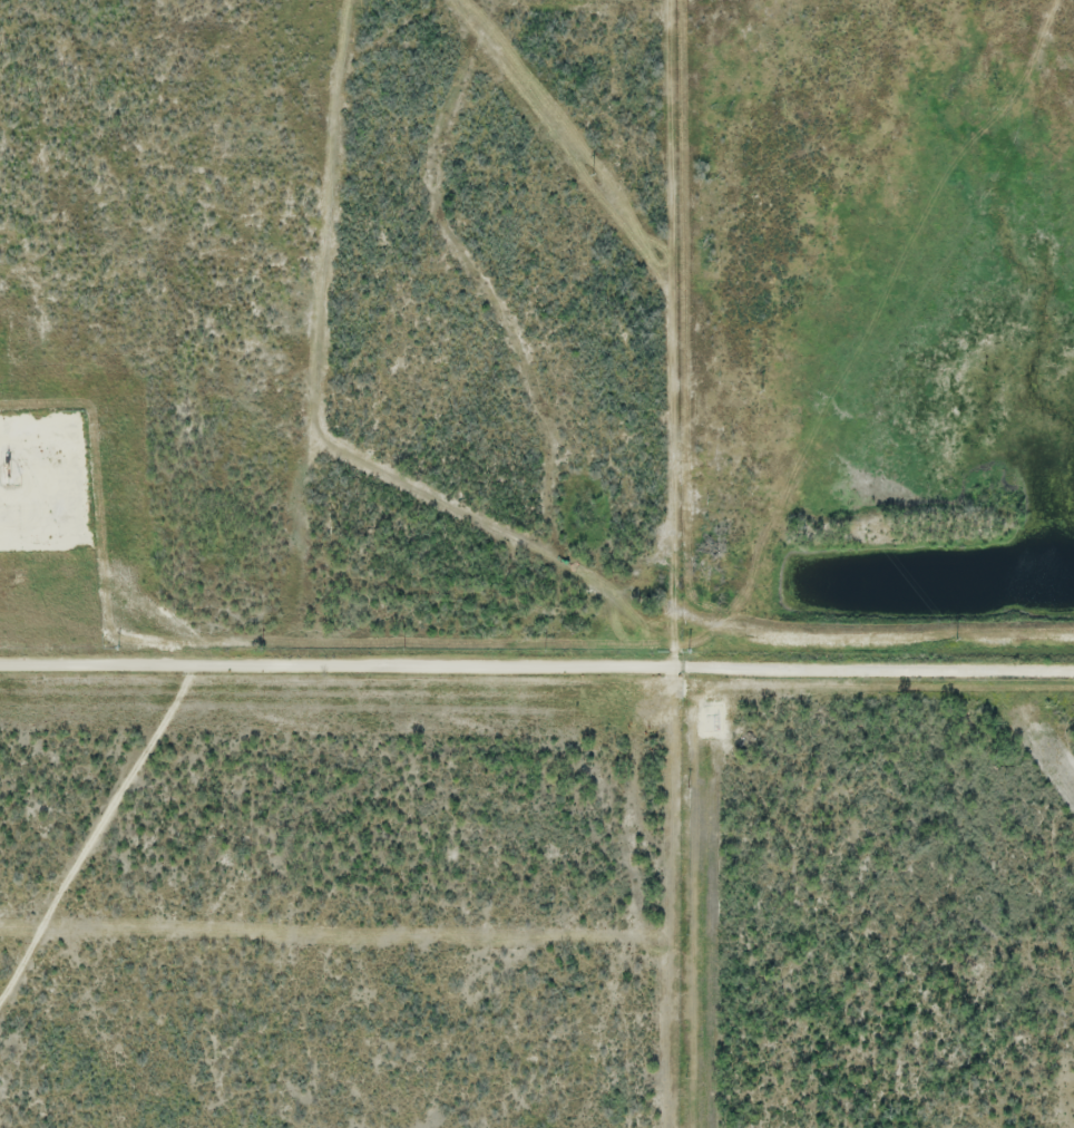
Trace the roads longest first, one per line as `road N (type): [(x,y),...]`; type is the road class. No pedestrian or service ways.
road 1 (residential): [(671,668),(0,657)]
road 2 (residential): [(671,668),(1073,671)]

